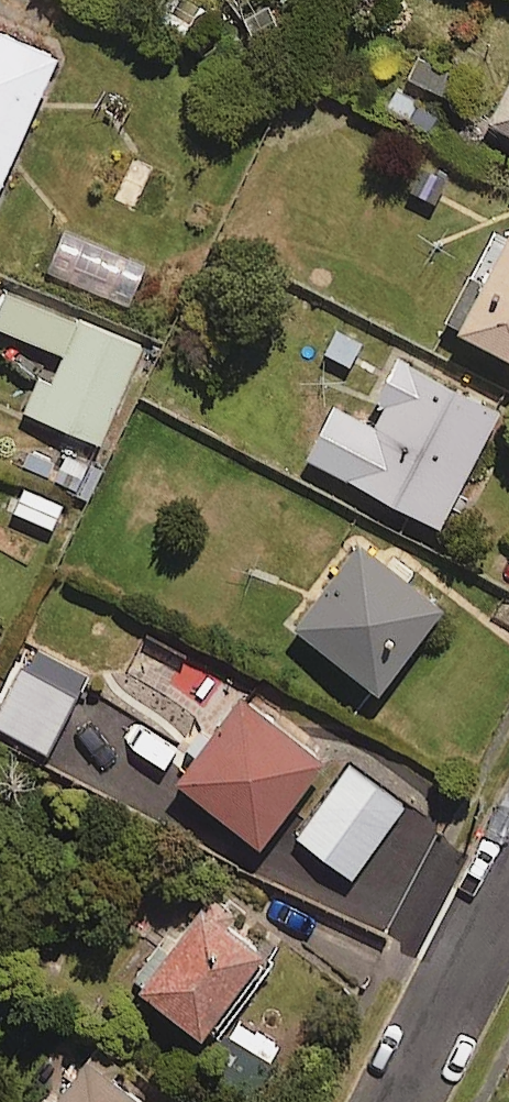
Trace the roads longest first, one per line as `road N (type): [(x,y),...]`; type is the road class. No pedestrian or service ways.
road 1 (residential): [(508,884),(398,1101)]

